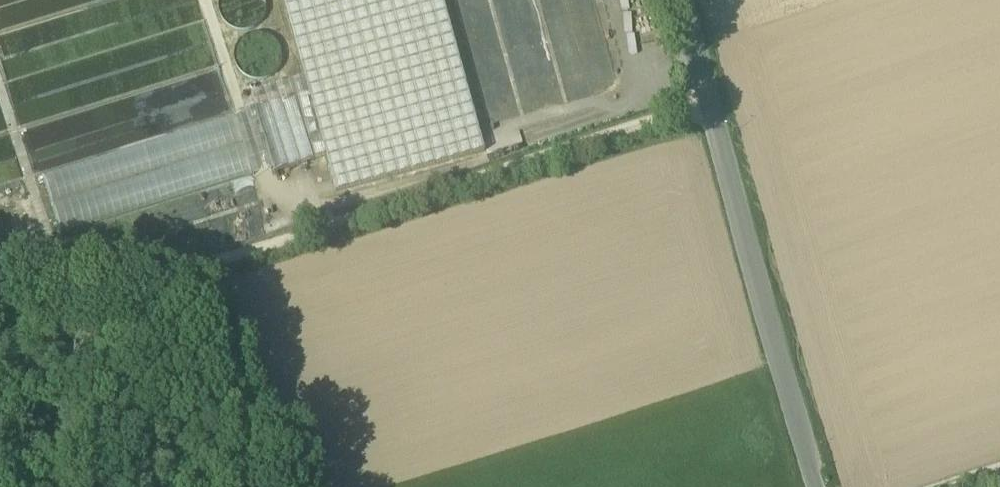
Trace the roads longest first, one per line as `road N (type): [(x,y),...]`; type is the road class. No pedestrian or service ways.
road 1 (unclassified): [(0,273),(198,265),(714,100)]
road 2 (unclassified): [(714,100),(824,486)]
road 3 (track): [(198,265),(201,292),(301,486)]

